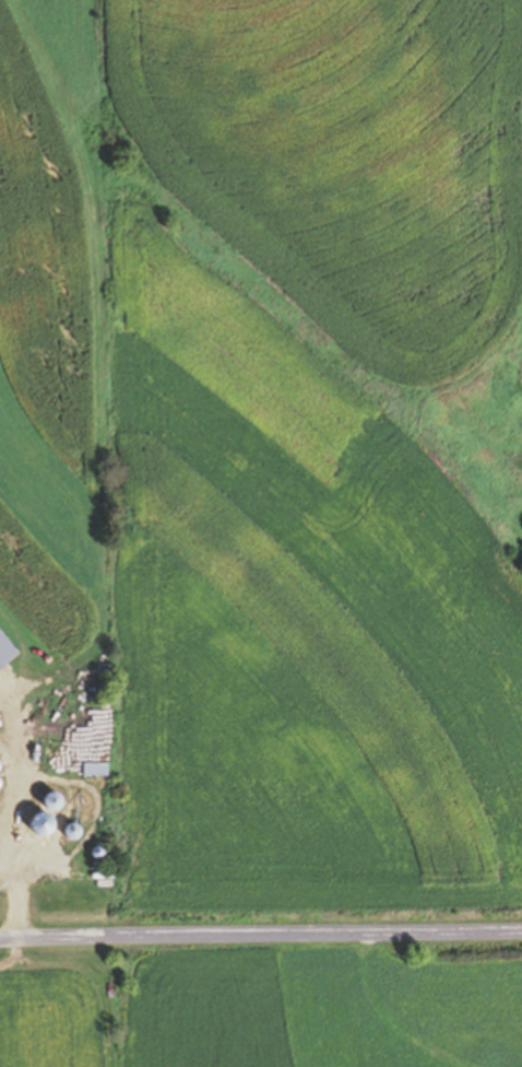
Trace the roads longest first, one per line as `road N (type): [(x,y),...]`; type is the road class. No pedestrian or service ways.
road 1 (residential): [(521,920),(0,928)]

